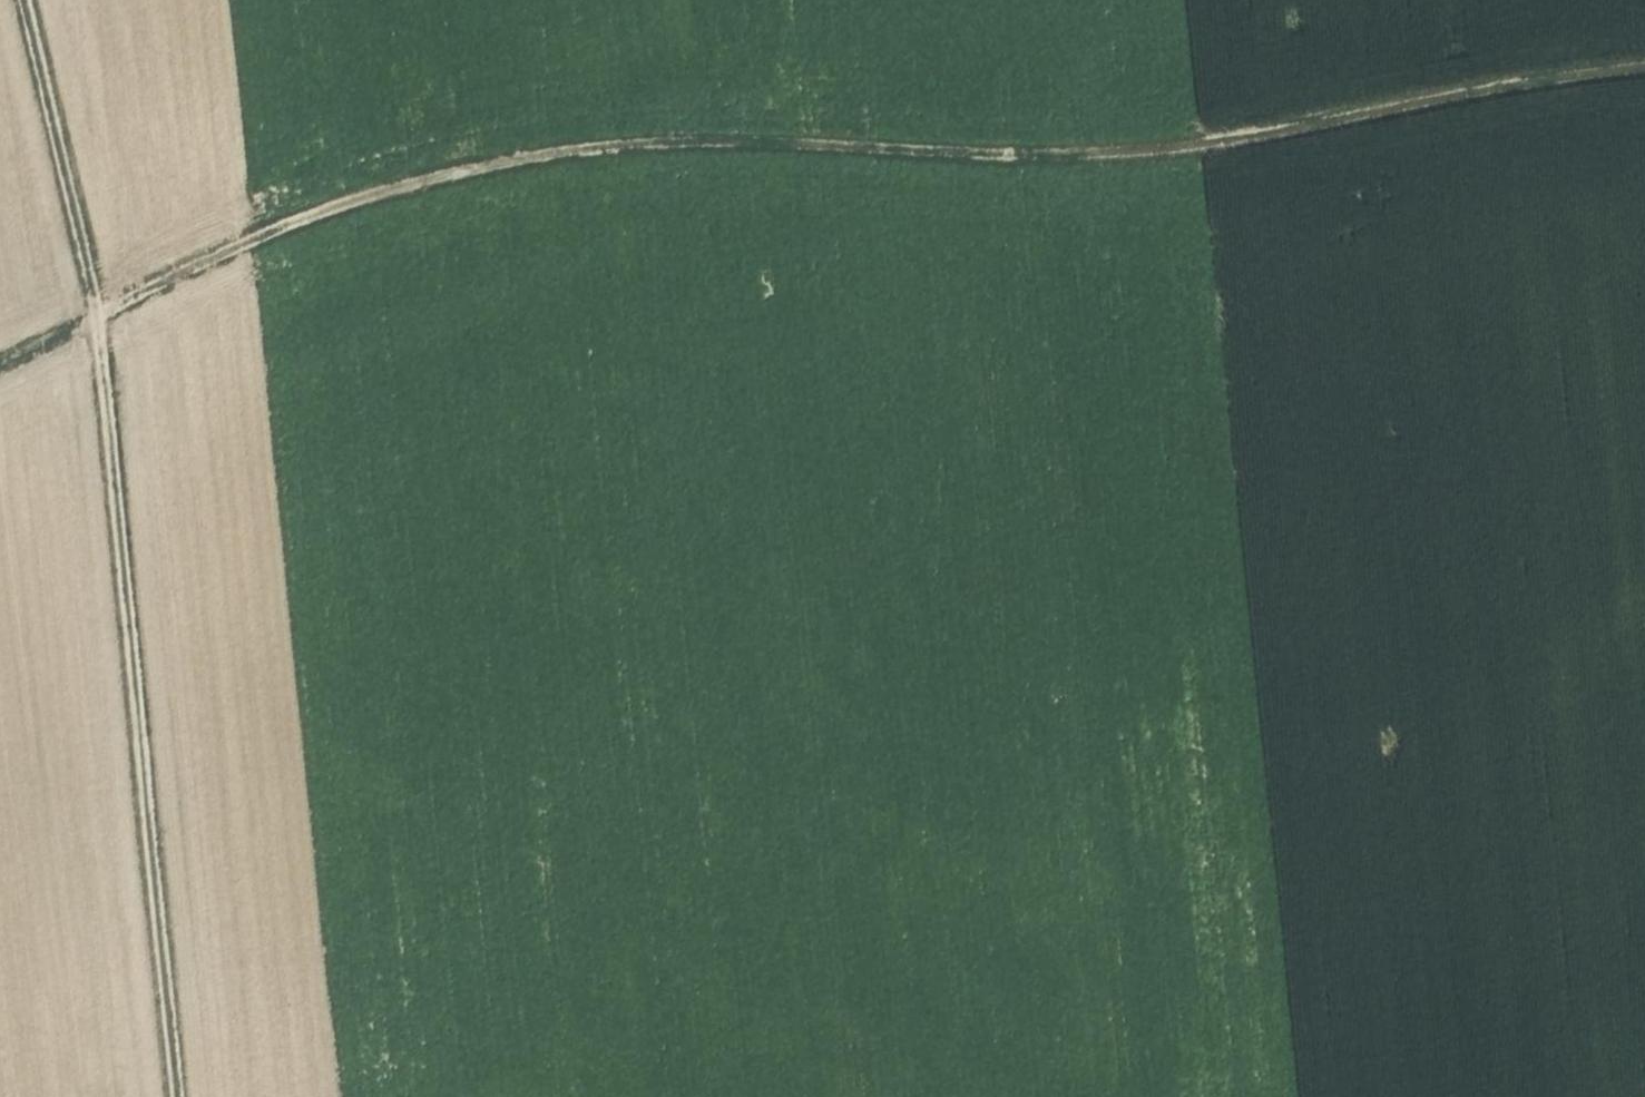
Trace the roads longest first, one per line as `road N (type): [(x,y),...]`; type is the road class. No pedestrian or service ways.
road 1 (track): [(1644,49),(1583,53),(1392,90),(1175,156),(936,143),(636,152),(417,182),(194,283),(0,357)]
road 2 (track): [(179,1096),(94,321)]
road 3 (track): [(23,0),(94,321)]

